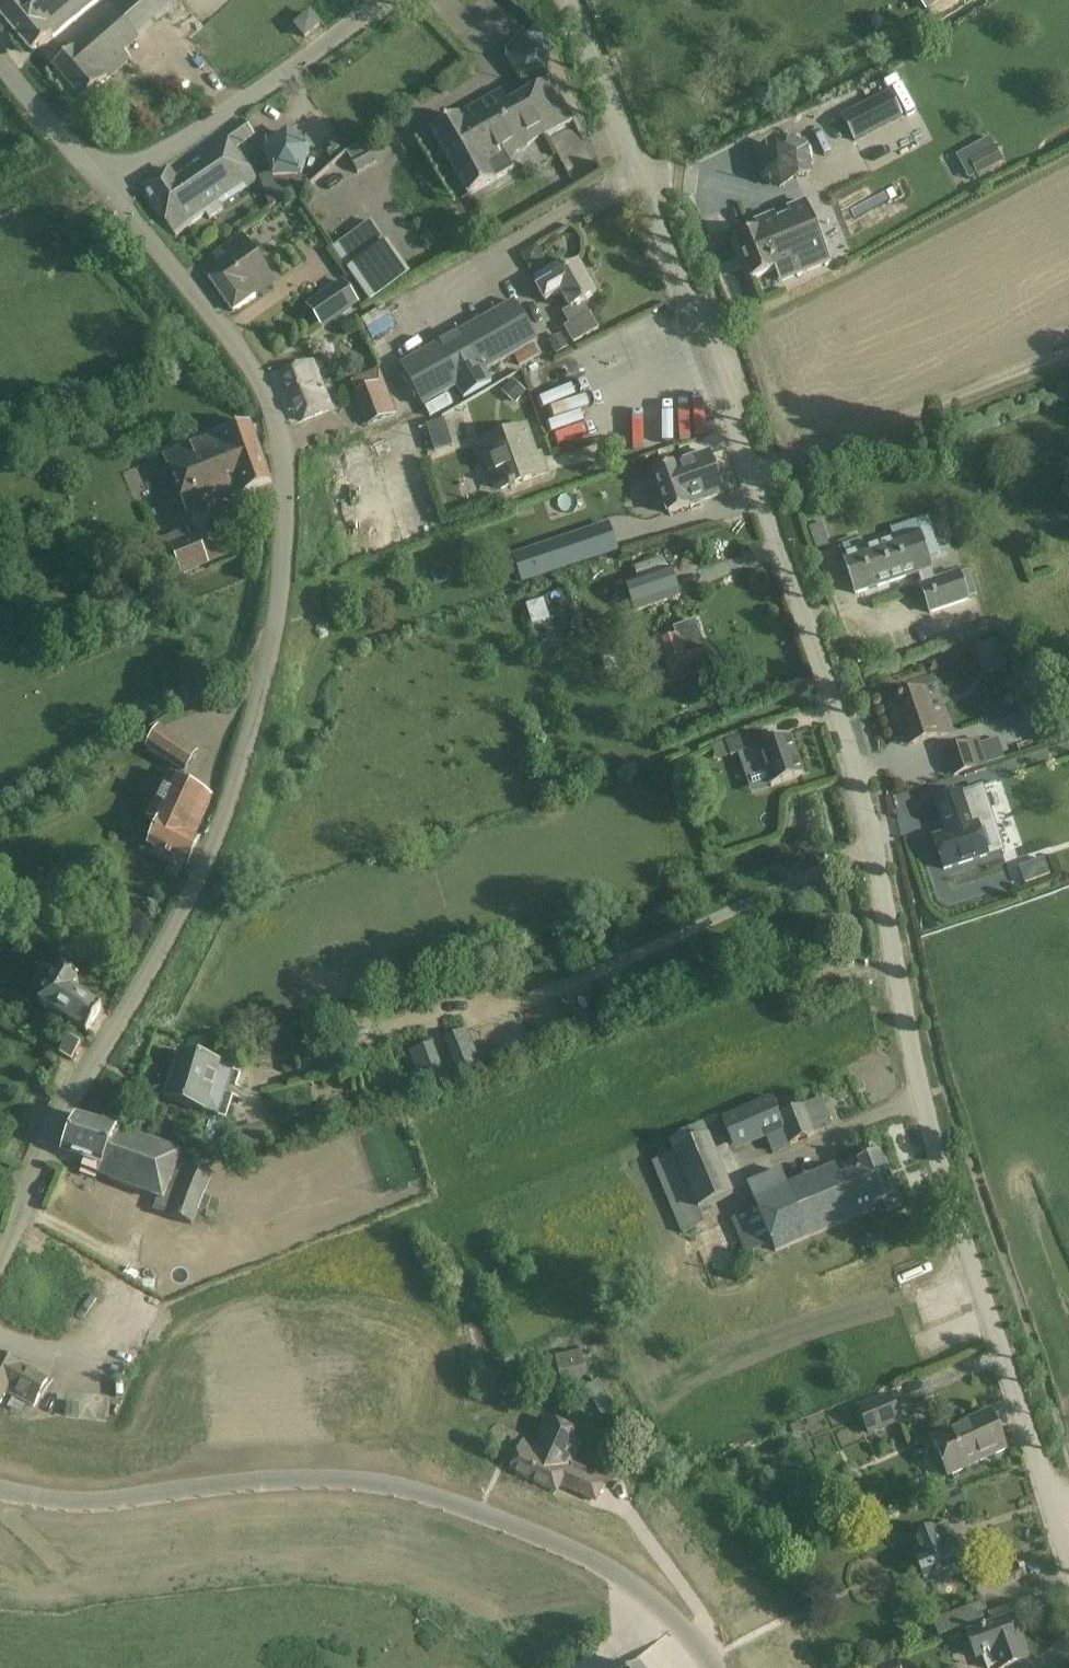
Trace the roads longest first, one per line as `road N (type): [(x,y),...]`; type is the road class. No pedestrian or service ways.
road 1 (residential): [(1068,1568),(917,1081),(839,722),(676,275),(565,0)]
road 2 (unclassified): [(0,1262),(43,1151),(211,854),(275,624),(287,477),(274,415),(243,354),(113,190)]
road 3 (unclassified): [(18,1505),(84,1507),(218,1484),(353,1481),(417,1492),(491,1511),(560,1541),(664,1611),(716,1667)]
road 4 (unclassified): [(113,190),(279,79),(379,0)]
road 5 (track): [(798,449),(1068,354)]
road 6 (unclassified): [(113,190),(0,61)]
road 7 (track): [(753,323),(798,449),(776,463)]

